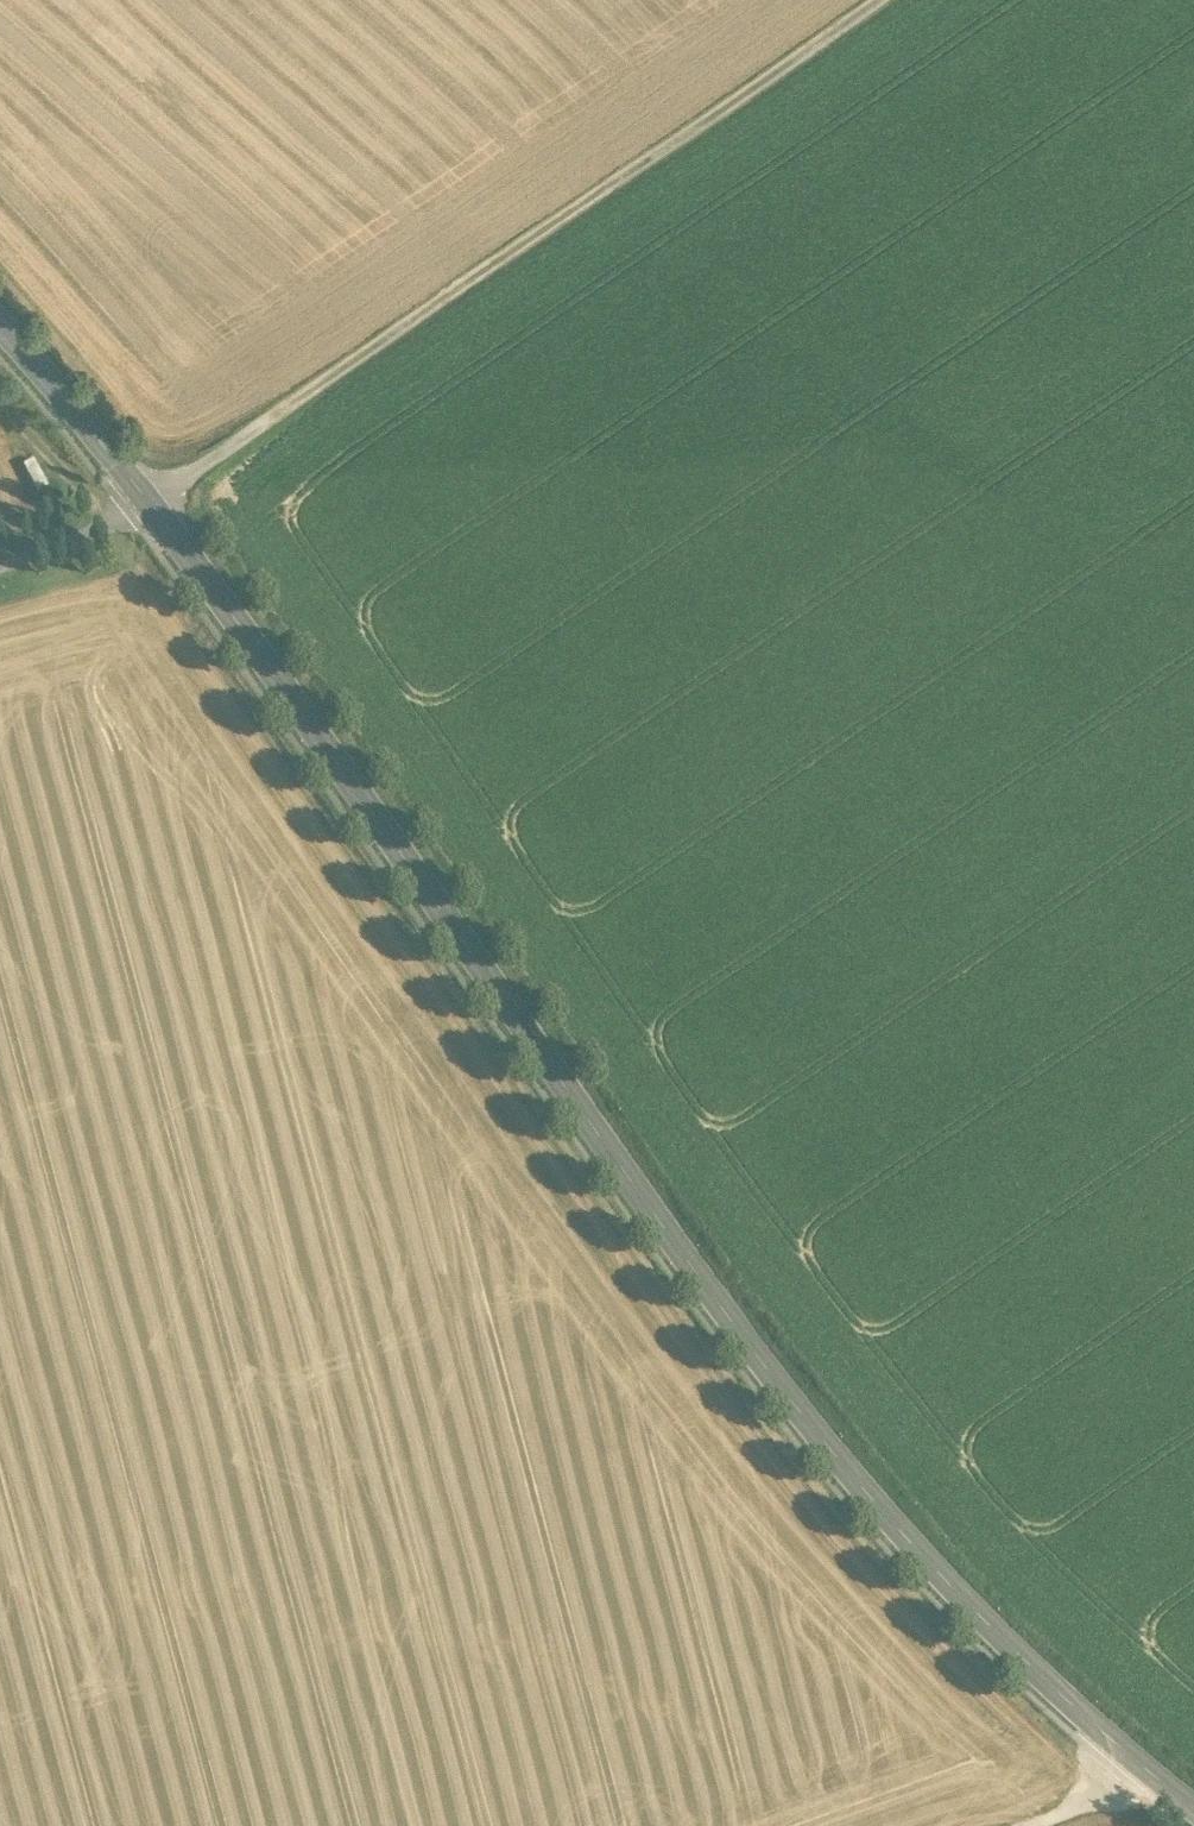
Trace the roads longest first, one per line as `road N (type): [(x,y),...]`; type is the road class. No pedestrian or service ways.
road 1 (tertiary): [(1193,1816),(1113,1749),(985,1622),(816,1429),(151,508),(0,335)]
road 2 (track): [(151,508),(279,443),(923,0)]
road 3 (track): [(110,526),(0,407)]

